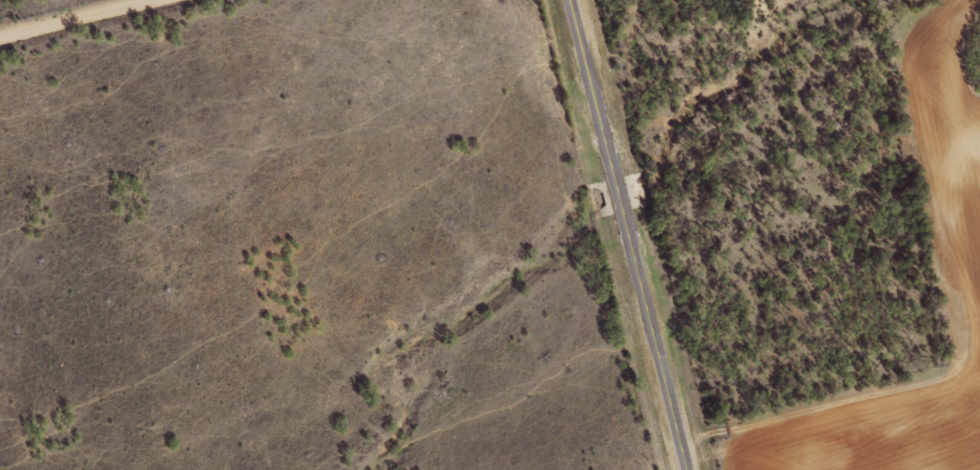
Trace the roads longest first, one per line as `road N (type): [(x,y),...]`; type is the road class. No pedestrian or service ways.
road 1 (secondary): [(570,0),(686,469)]
road 2 (residential): [(0,45),(175,0)]

